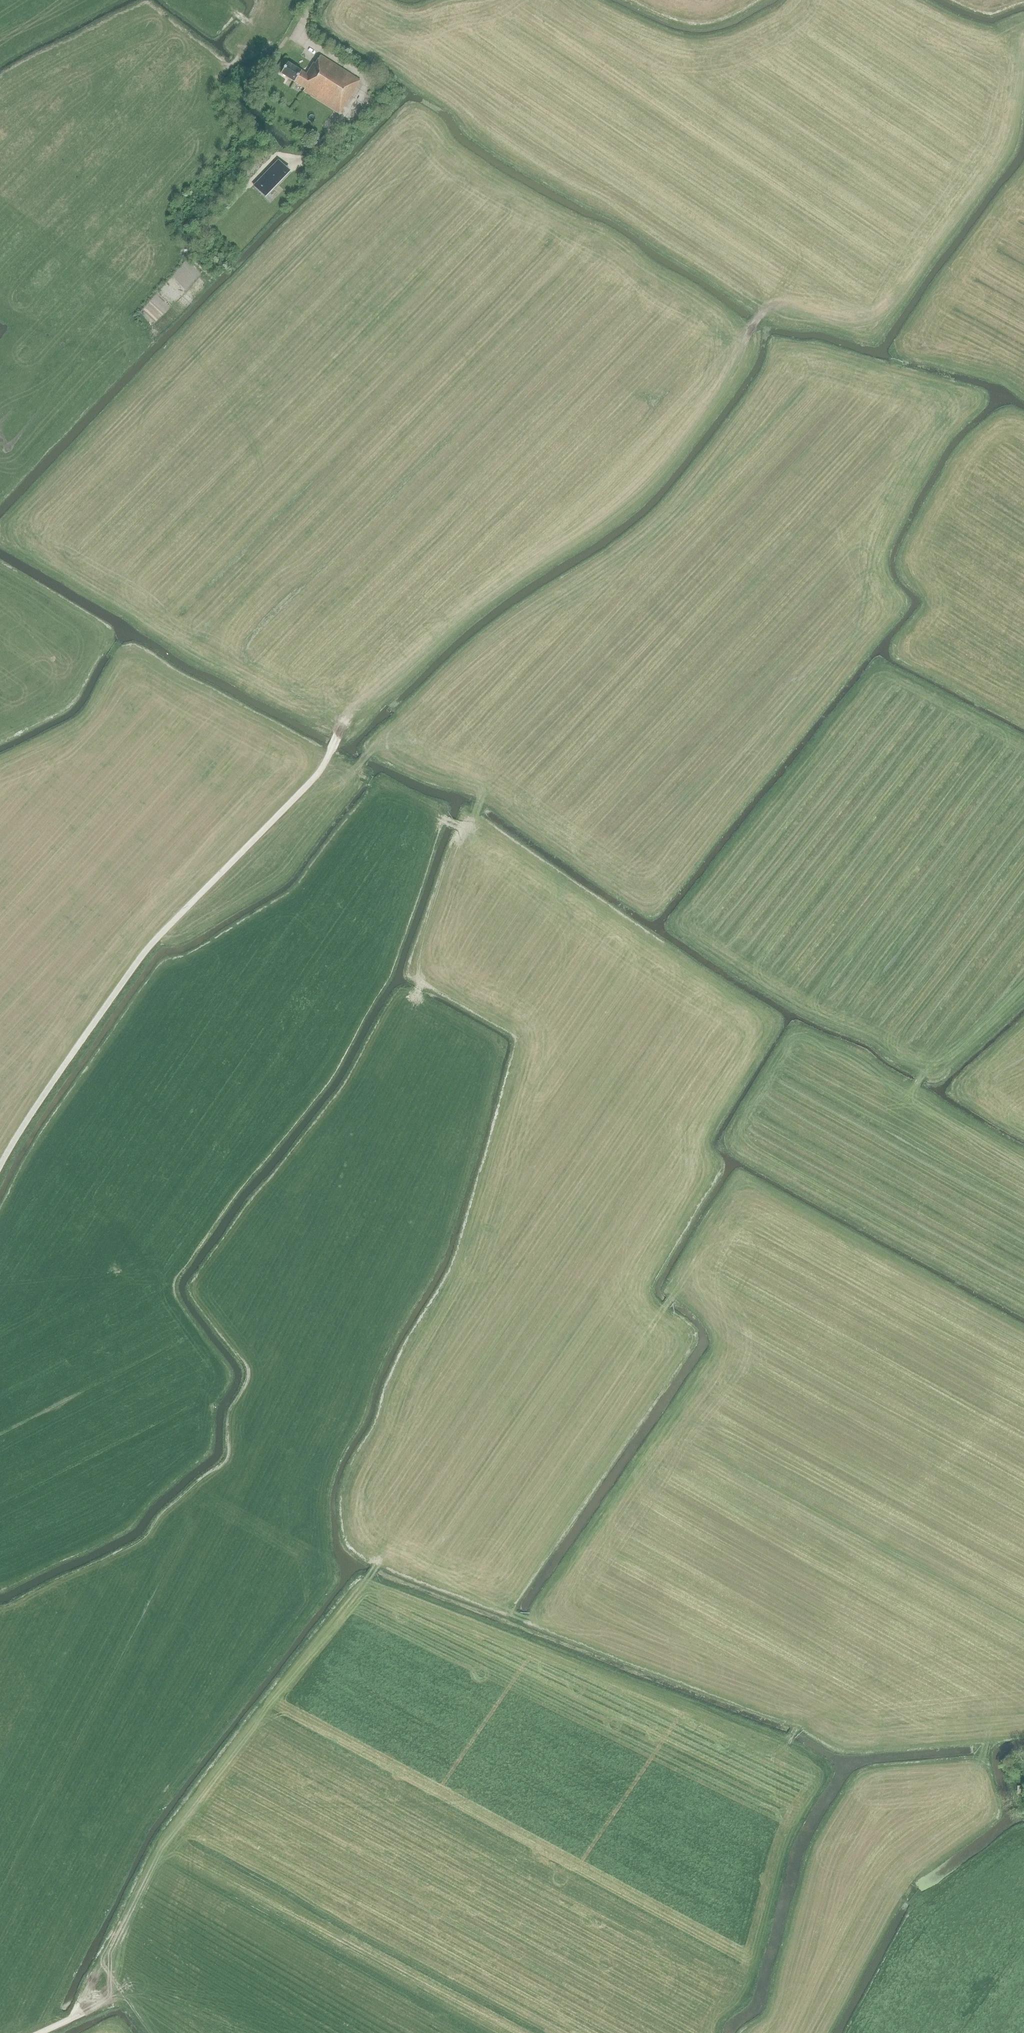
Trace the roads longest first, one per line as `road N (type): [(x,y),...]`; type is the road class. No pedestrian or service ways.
road 1 (track): [(0,1166),(151,944),(305,789),(336,739)]

